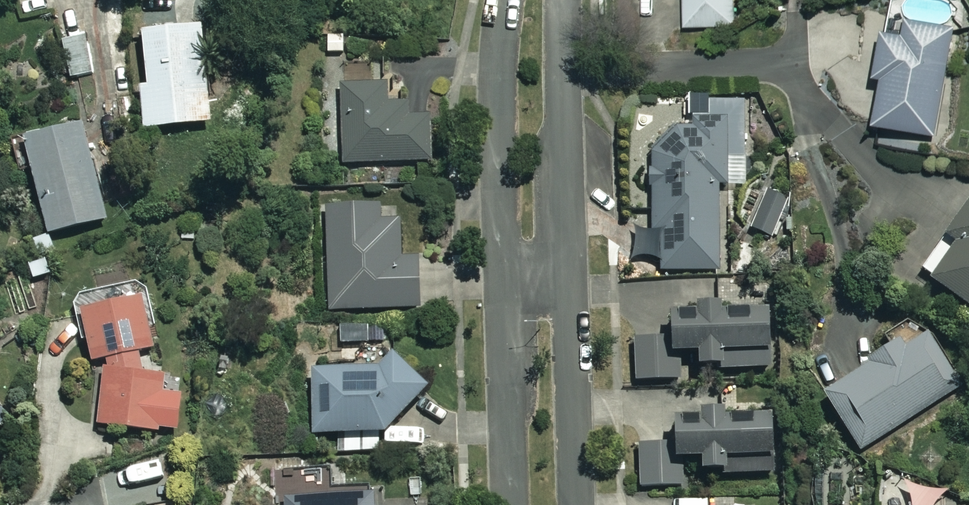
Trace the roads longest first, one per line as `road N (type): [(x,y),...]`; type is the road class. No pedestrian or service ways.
road 1 (residential): [(510,504),(497,122),(505,0)]
road 2 (residential): [(563,0),(577,504)]

